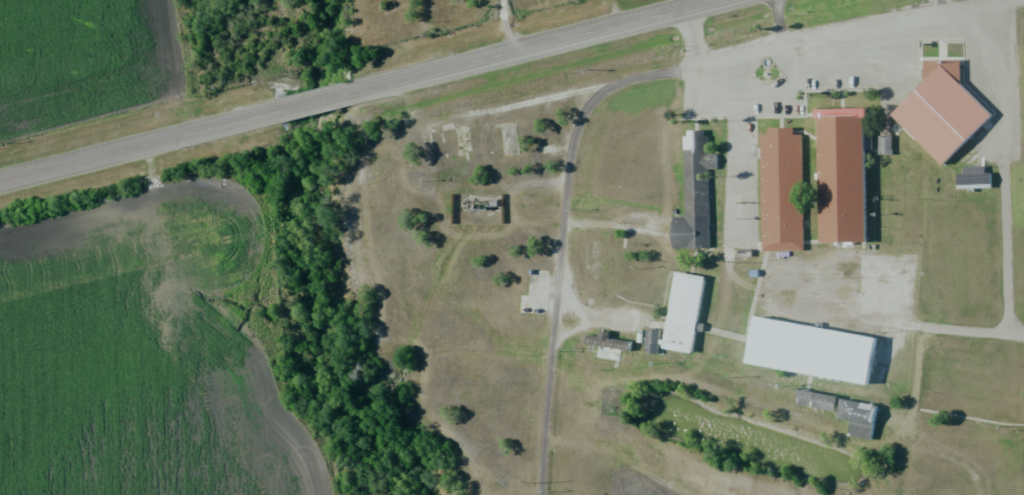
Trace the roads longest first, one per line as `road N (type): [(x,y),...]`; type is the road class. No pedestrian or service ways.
road 1 (secondary): [(347,89),(710,0)]
road 2 (secondary): [(0,177),(274,107)]

